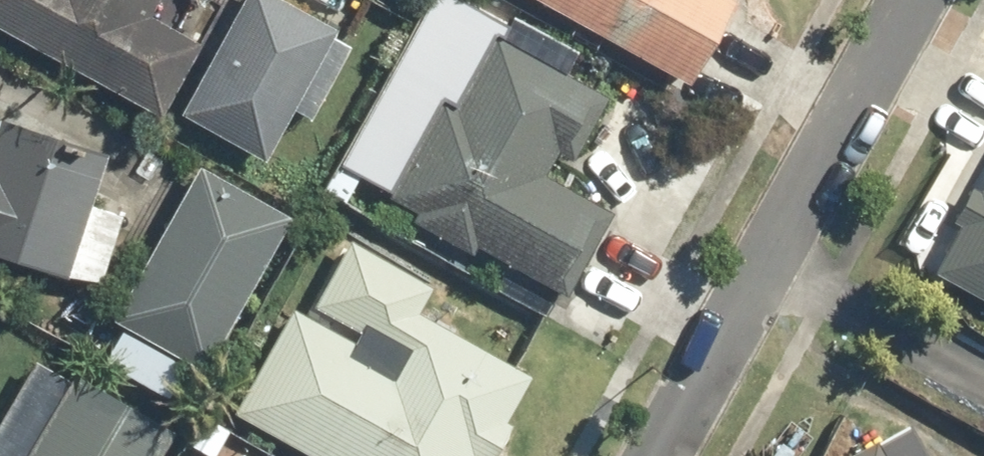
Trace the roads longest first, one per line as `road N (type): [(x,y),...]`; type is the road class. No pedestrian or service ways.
road 1 (residential): [(658,455),(917,0)]

